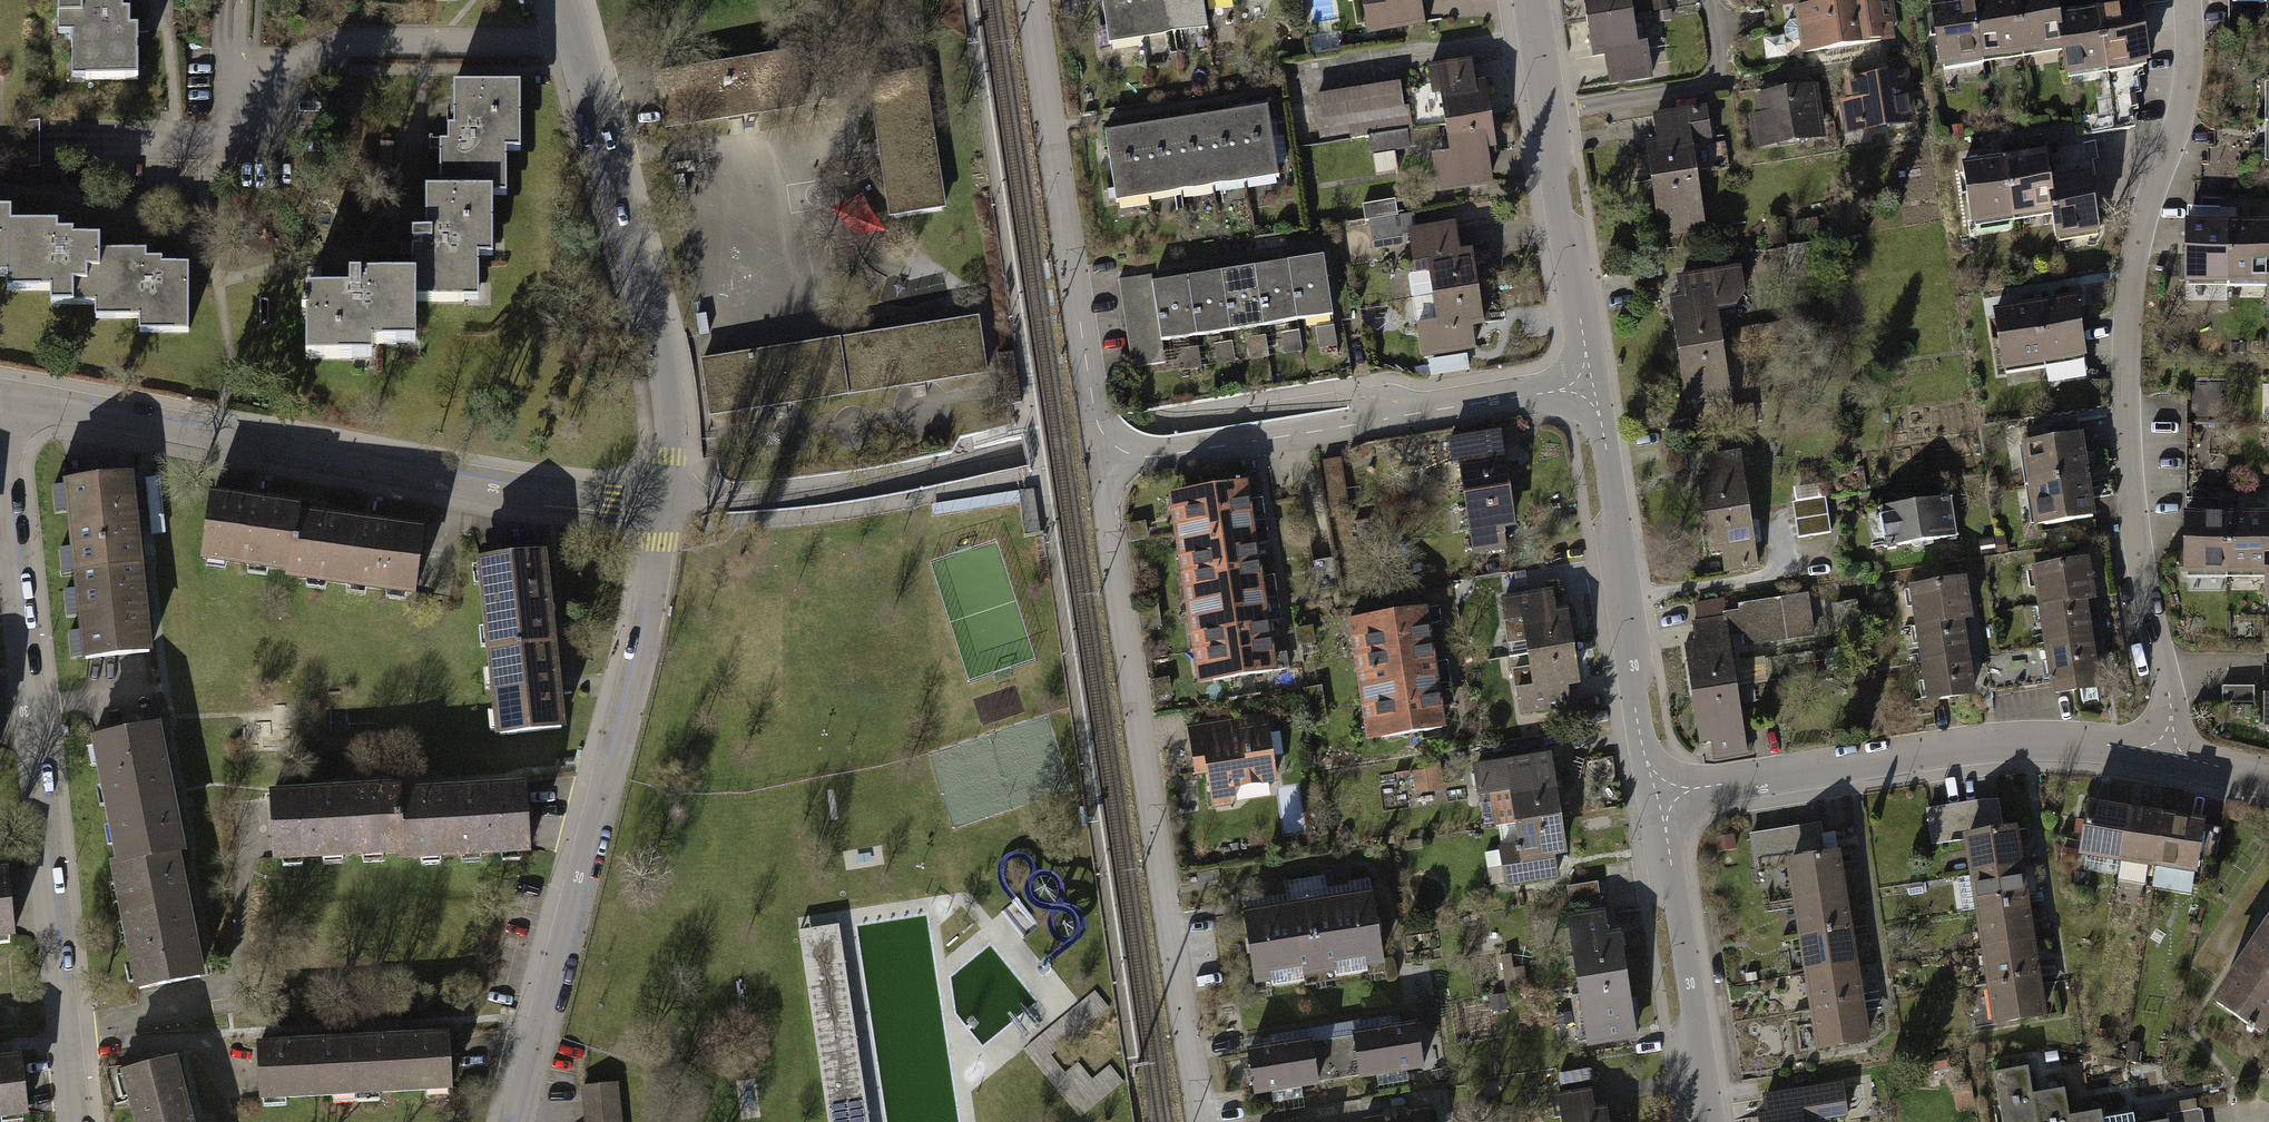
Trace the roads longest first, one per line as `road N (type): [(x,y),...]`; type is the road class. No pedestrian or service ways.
road 1 (residential): [(2188,0),(2185,101),(2140,230),(2128,324),(2130,490),(2167,685),(2165,752)]
road 2 (residential): [(0,430),(75,1121)]
road 3 (residential): [(0,396),(473,482),(664,503)]
road 4 (residential): [(1101,465),(1200,1121)]
road 5 (residential): [(517,1121),(643,637),(664,503)]
road 6 (residential): [(664,503),(670,424),(661,358),(559,0)]
road 7 (residential): [(1655,793),(1989,743),(2090,742),(2165,752)]
road 8 (residential): [(1101,465),(1591,386)]
road 9 (residential): [(1101,465),(1032,0)]
road 10 (residential): [(1591,386),(1655,793)]
road 11 (residential): [(1531,0),(1591,386)]
road 12 (residential): [(1655,793),(1707,1121)]

